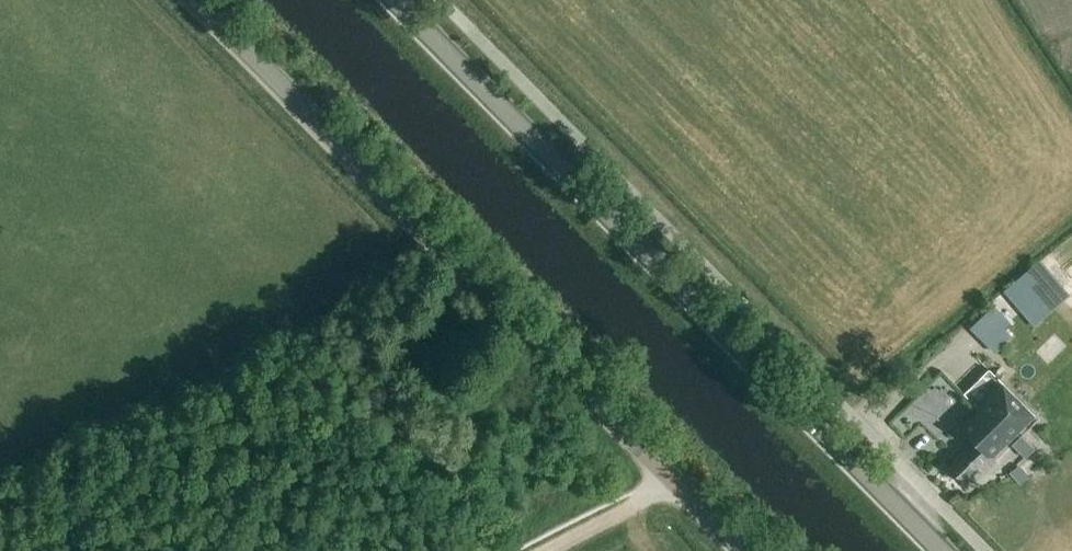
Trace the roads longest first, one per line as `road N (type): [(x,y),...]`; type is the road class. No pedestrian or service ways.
road 1 (unclassified): [(744,550),(197,0)]
road 2 (secondary): [(940,550),(393,0)]
road 3 (track): [(551,550),(679,485)]

